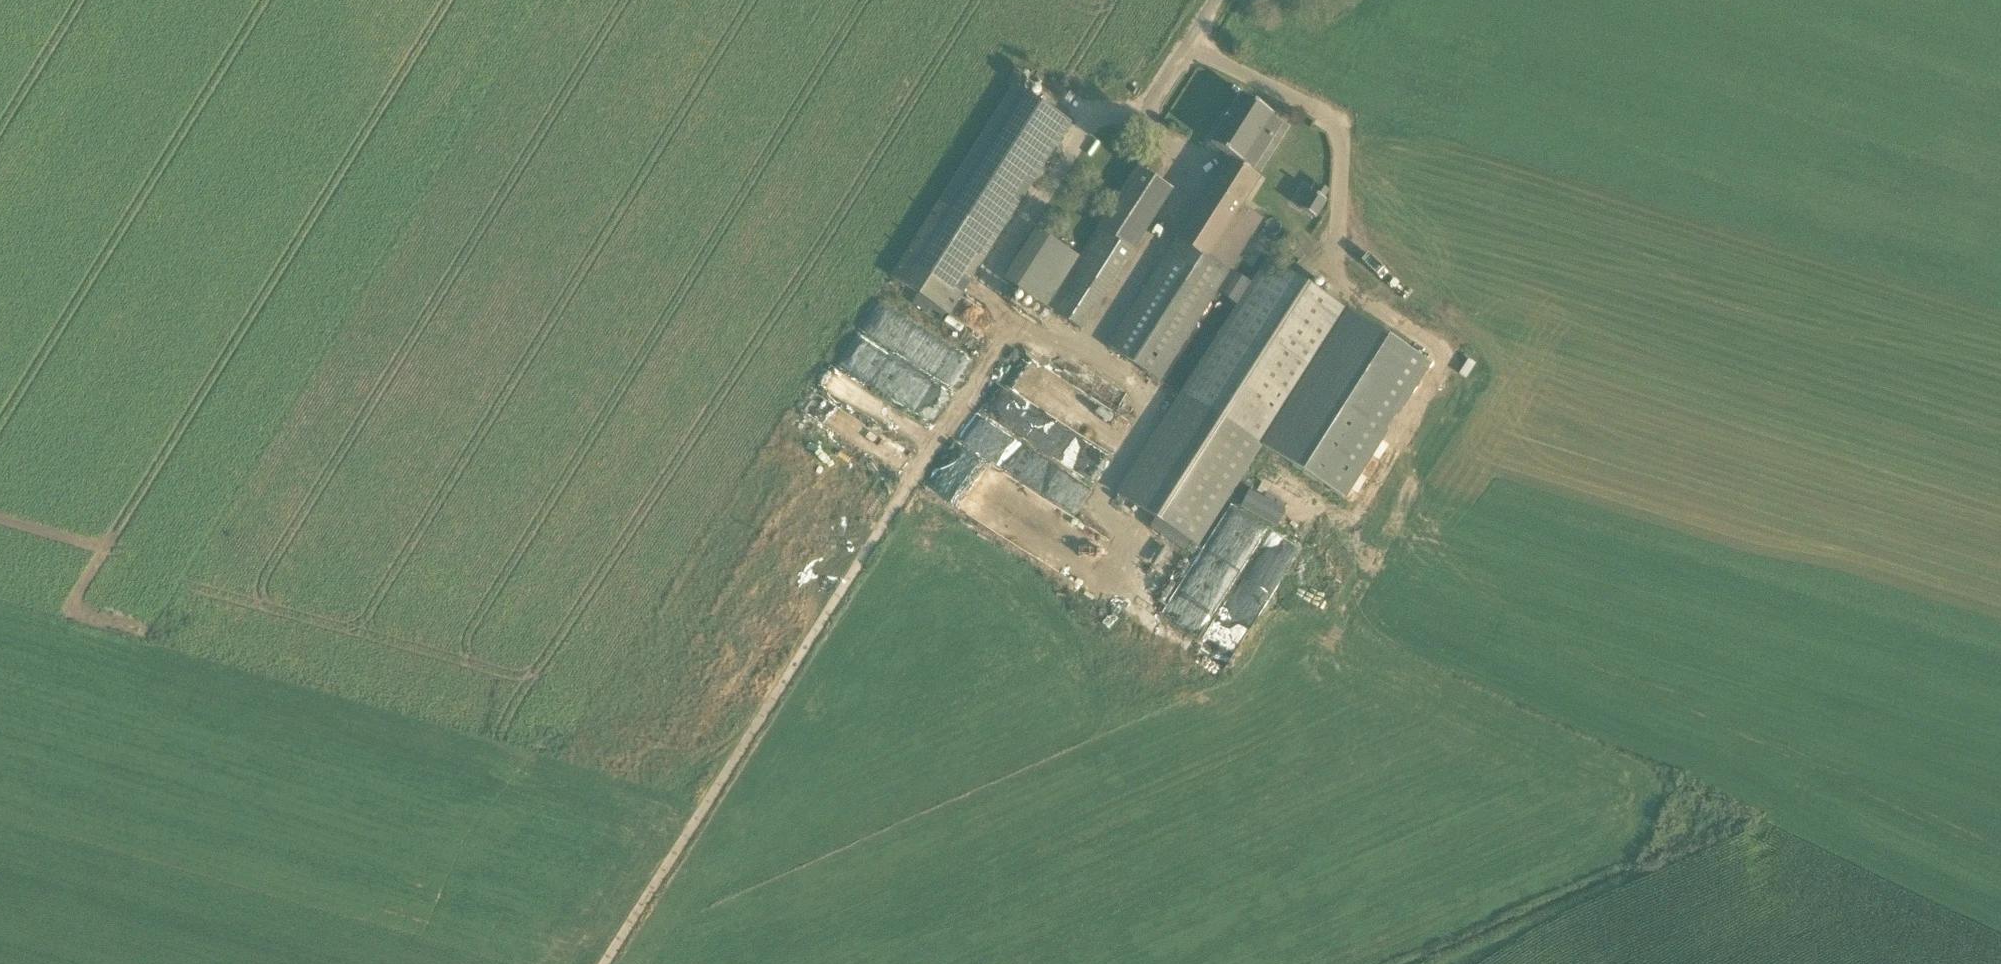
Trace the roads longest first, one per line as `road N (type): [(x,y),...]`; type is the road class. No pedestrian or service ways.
road 1 (track): [(603,963),(1007,325)]

